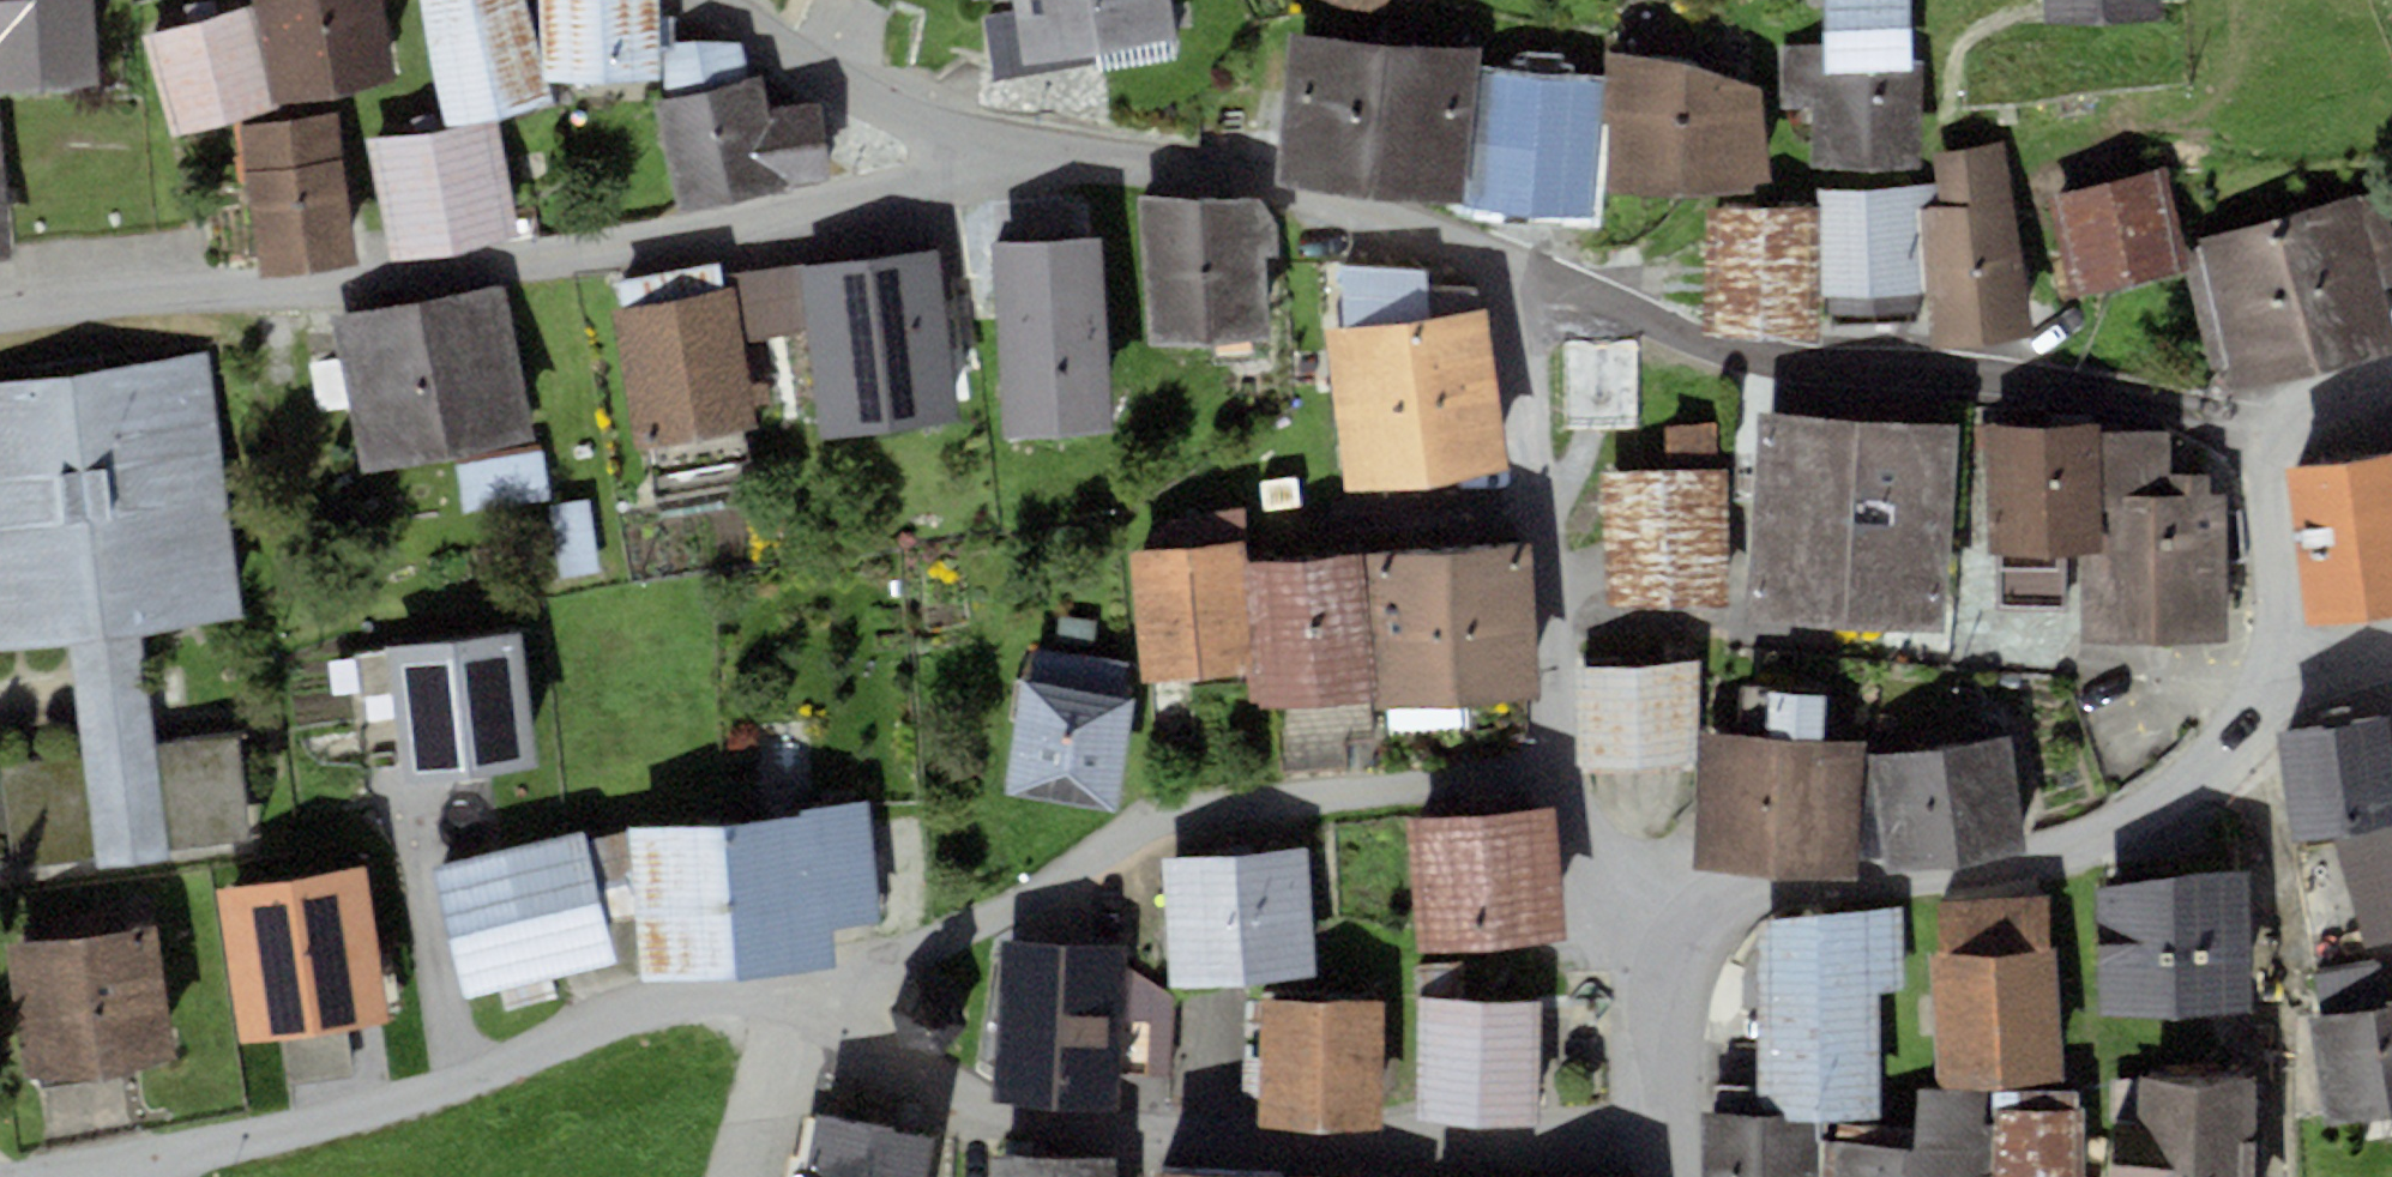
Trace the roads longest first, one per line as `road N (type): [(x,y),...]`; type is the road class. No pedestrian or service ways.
road 1 (residential): [(0,312),(271,290),(735,223),(1003,160)]
road 2 (residential): [(798,1025),(959,1101),(1022,1116),(1256,1142),(1673,1145)]
road 3 (residential): [(1557,770),(1220,807),(1154,822),(798,1025)]
road 4 (residential): [(38,1176),(100,1172),(393,1106),(521,1061),(628,1008),(706,995),(798,1025)]
road 5 (residential): [(1533,276),(1731,352),(1866,374),(1982,378),(2274,429)]
road 6 (residential): [(1676,934),(1724,900),(1907,884),(2095,842),(2150,811),(2231,736)]
road 7 (residential): [(1003,160),(1207,170),(1533,276)]
road 8 (residential): [(1533,276),(1557,770)]
road 9 (residential): [(2231,736),(2250,752),(2267,805),(2282,1176)]
road 10 (residential): [(1003,160),(892,110),(715,0)]
road 11 (residential): [(2274,429),(2267,451),(2281,614),(2273,673)]
road 12 (residential): [(1676,934),(1656,979),(1673,1145)]
road 13 (residential): [(1557,770),(1616,885),(1676,934)]
road 14 (residential): [(2274,429),(2391,374)]
road 15 (residential): [(2273,673),(2391,647)]

